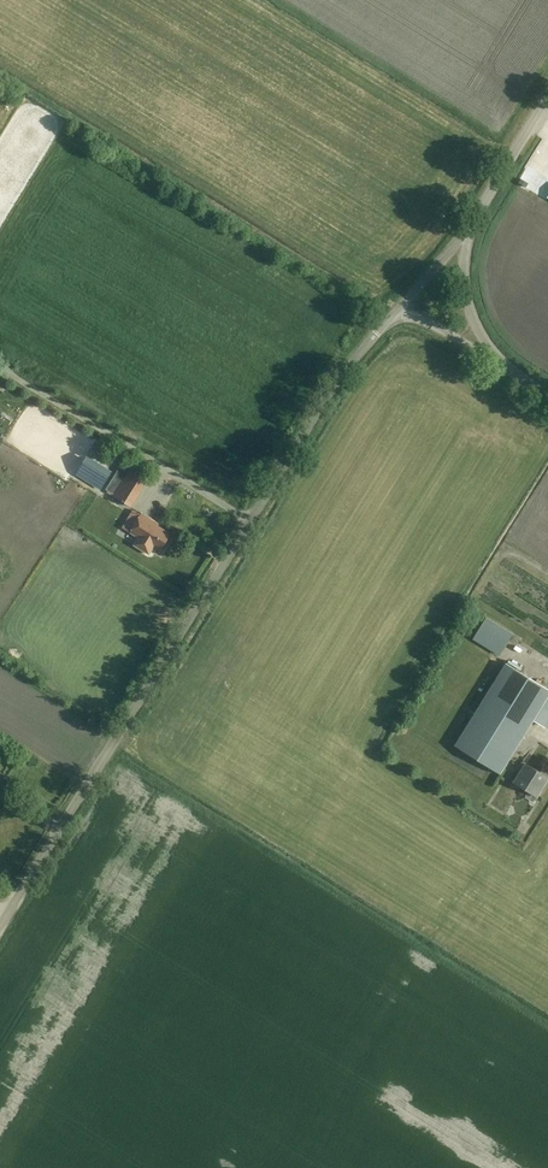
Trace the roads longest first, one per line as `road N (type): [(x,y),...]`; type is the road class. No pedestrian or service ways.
road 1 (unclassified): [(0,927),(352,360),(392,315)]
road 2 (tertiary): [(468,230),(547,96)]
road 3 (tertiary): [(494,357),(467,299),(468,230)]

